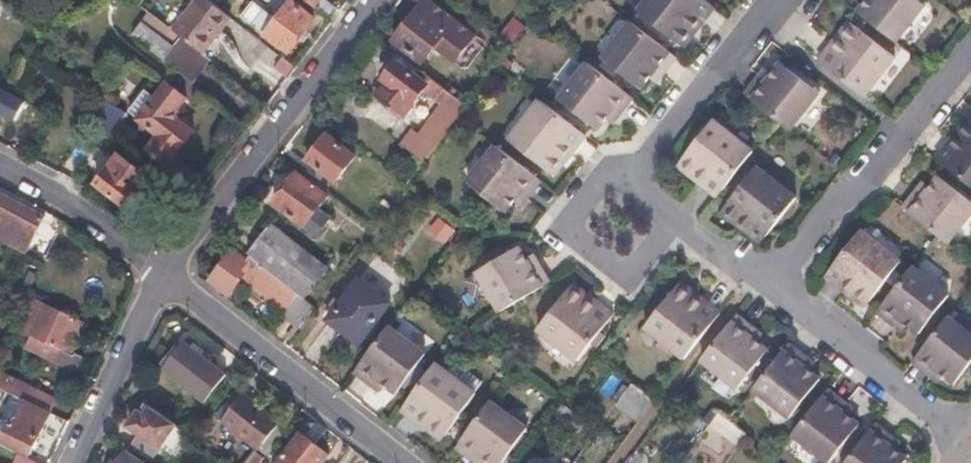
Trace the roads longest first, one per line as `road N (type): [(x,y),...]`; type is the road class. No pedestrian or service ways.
road 1 (residential): [(159,275),(372,0)]
road 2 (residential): [(767,285),(970,48)]
road 3 (residential): [(397,462),(159,275)]
road 4 (residential): [(965,446),(767,285)]
road 5 (residential): [(629,181),(610,168),(562,229),(625,276),(671,219)]
road 6 (residential): [(629,181),(775,0)]
road 7 (residential): [(71,462),(159,275)]
road 8 (residential): [(159,275),(65,197),(0,163)]

